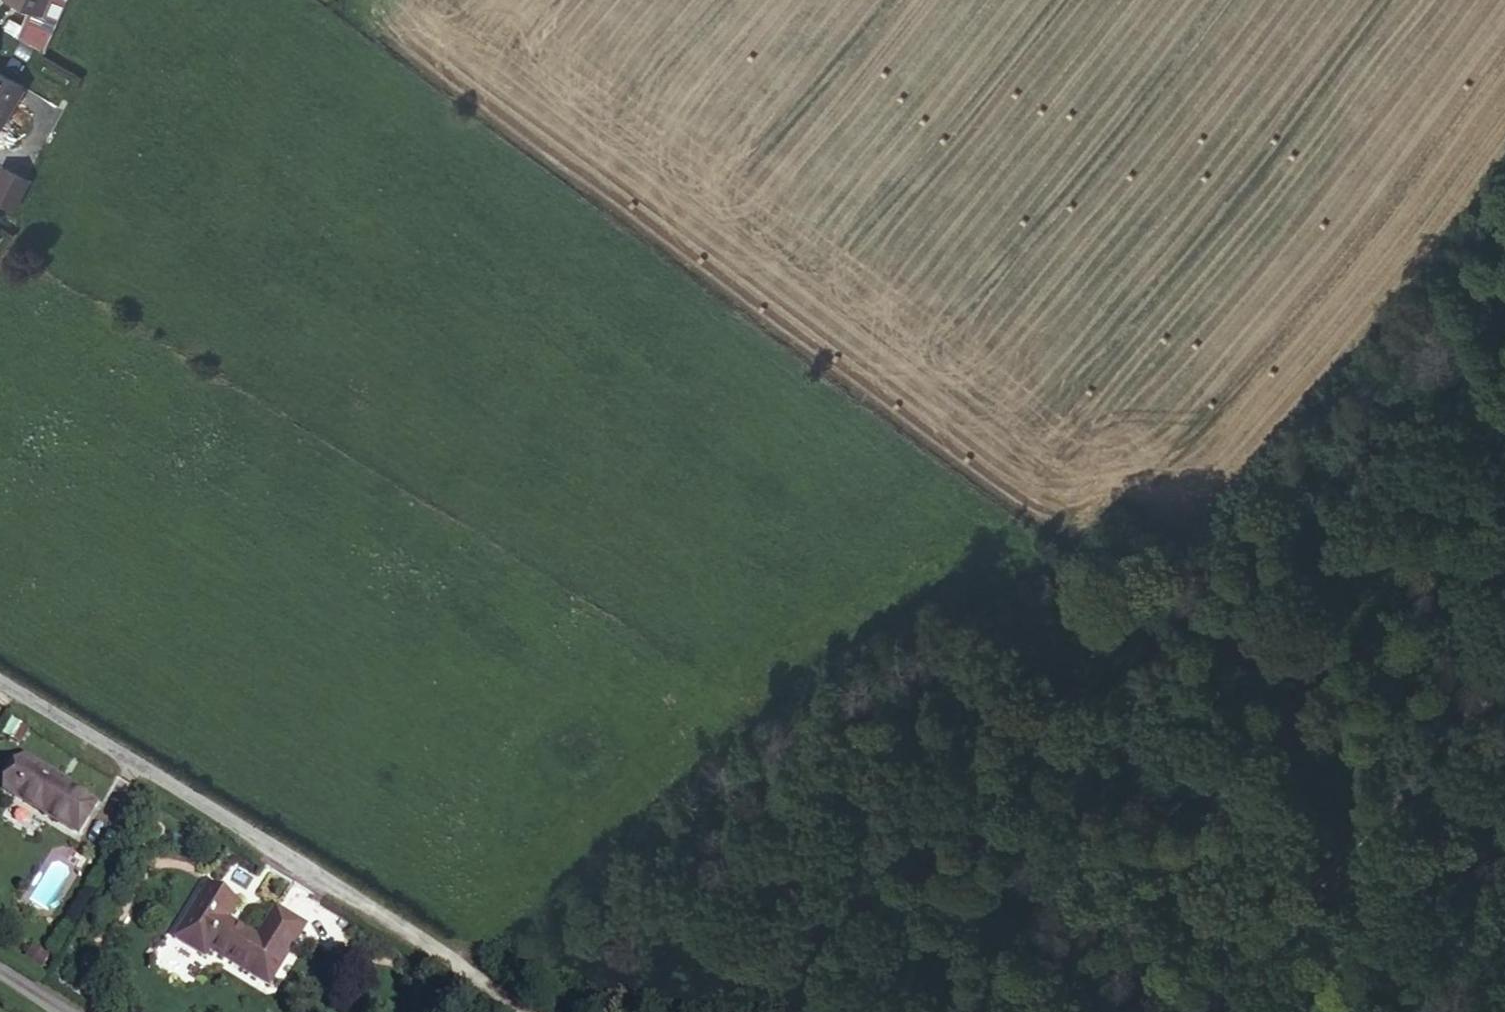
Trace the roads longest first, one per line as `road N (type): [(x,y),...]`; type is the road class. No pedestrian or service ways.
road 1 (residential): [(0,688),(453,965)]

